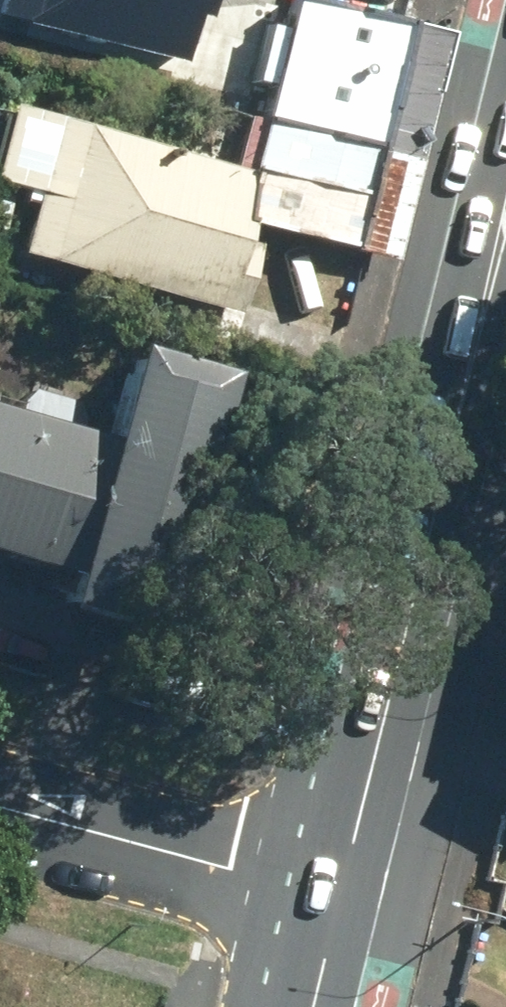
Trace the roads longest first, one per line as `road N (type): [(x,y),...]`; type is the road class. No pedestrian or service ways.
road 1 (primary): [(461,412),(343,899)]
road 2 (residential): [(343,899),(0,805)]
road 3 (primary): [(505,233),(461,412)]

